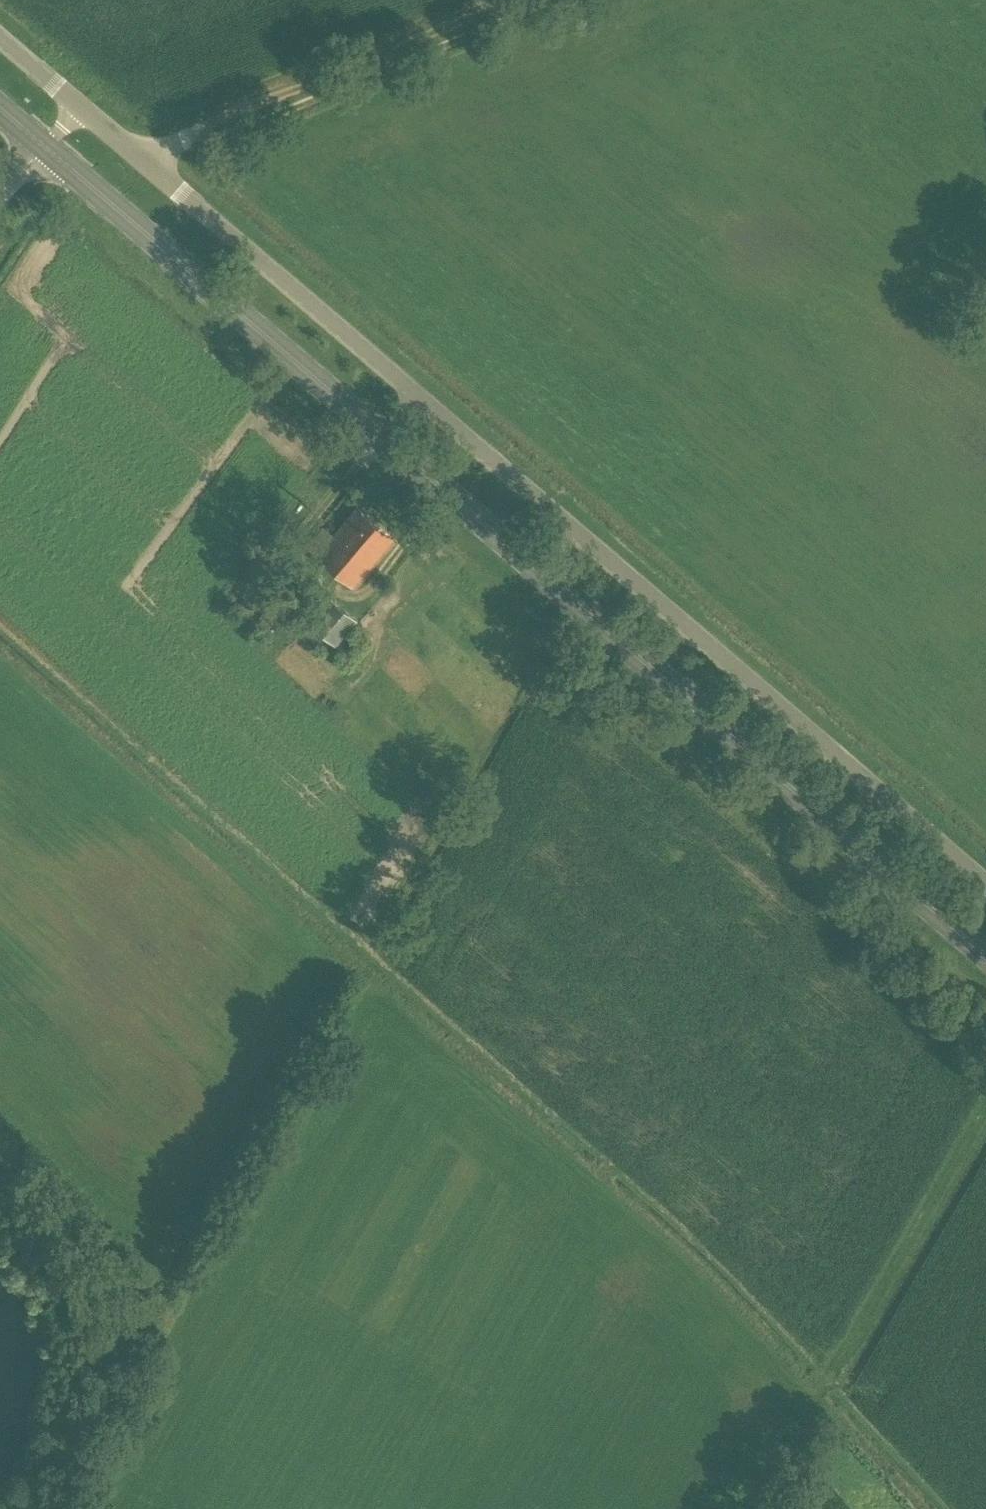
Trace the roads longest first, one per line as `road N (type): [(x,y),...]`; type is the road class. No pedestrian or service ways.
road 1 (primary): [(985,956),(44,145)]
road 2 (unclassified): [(985,883),(76,105)]
road 3 (track): [(507,0),(136,157)]

